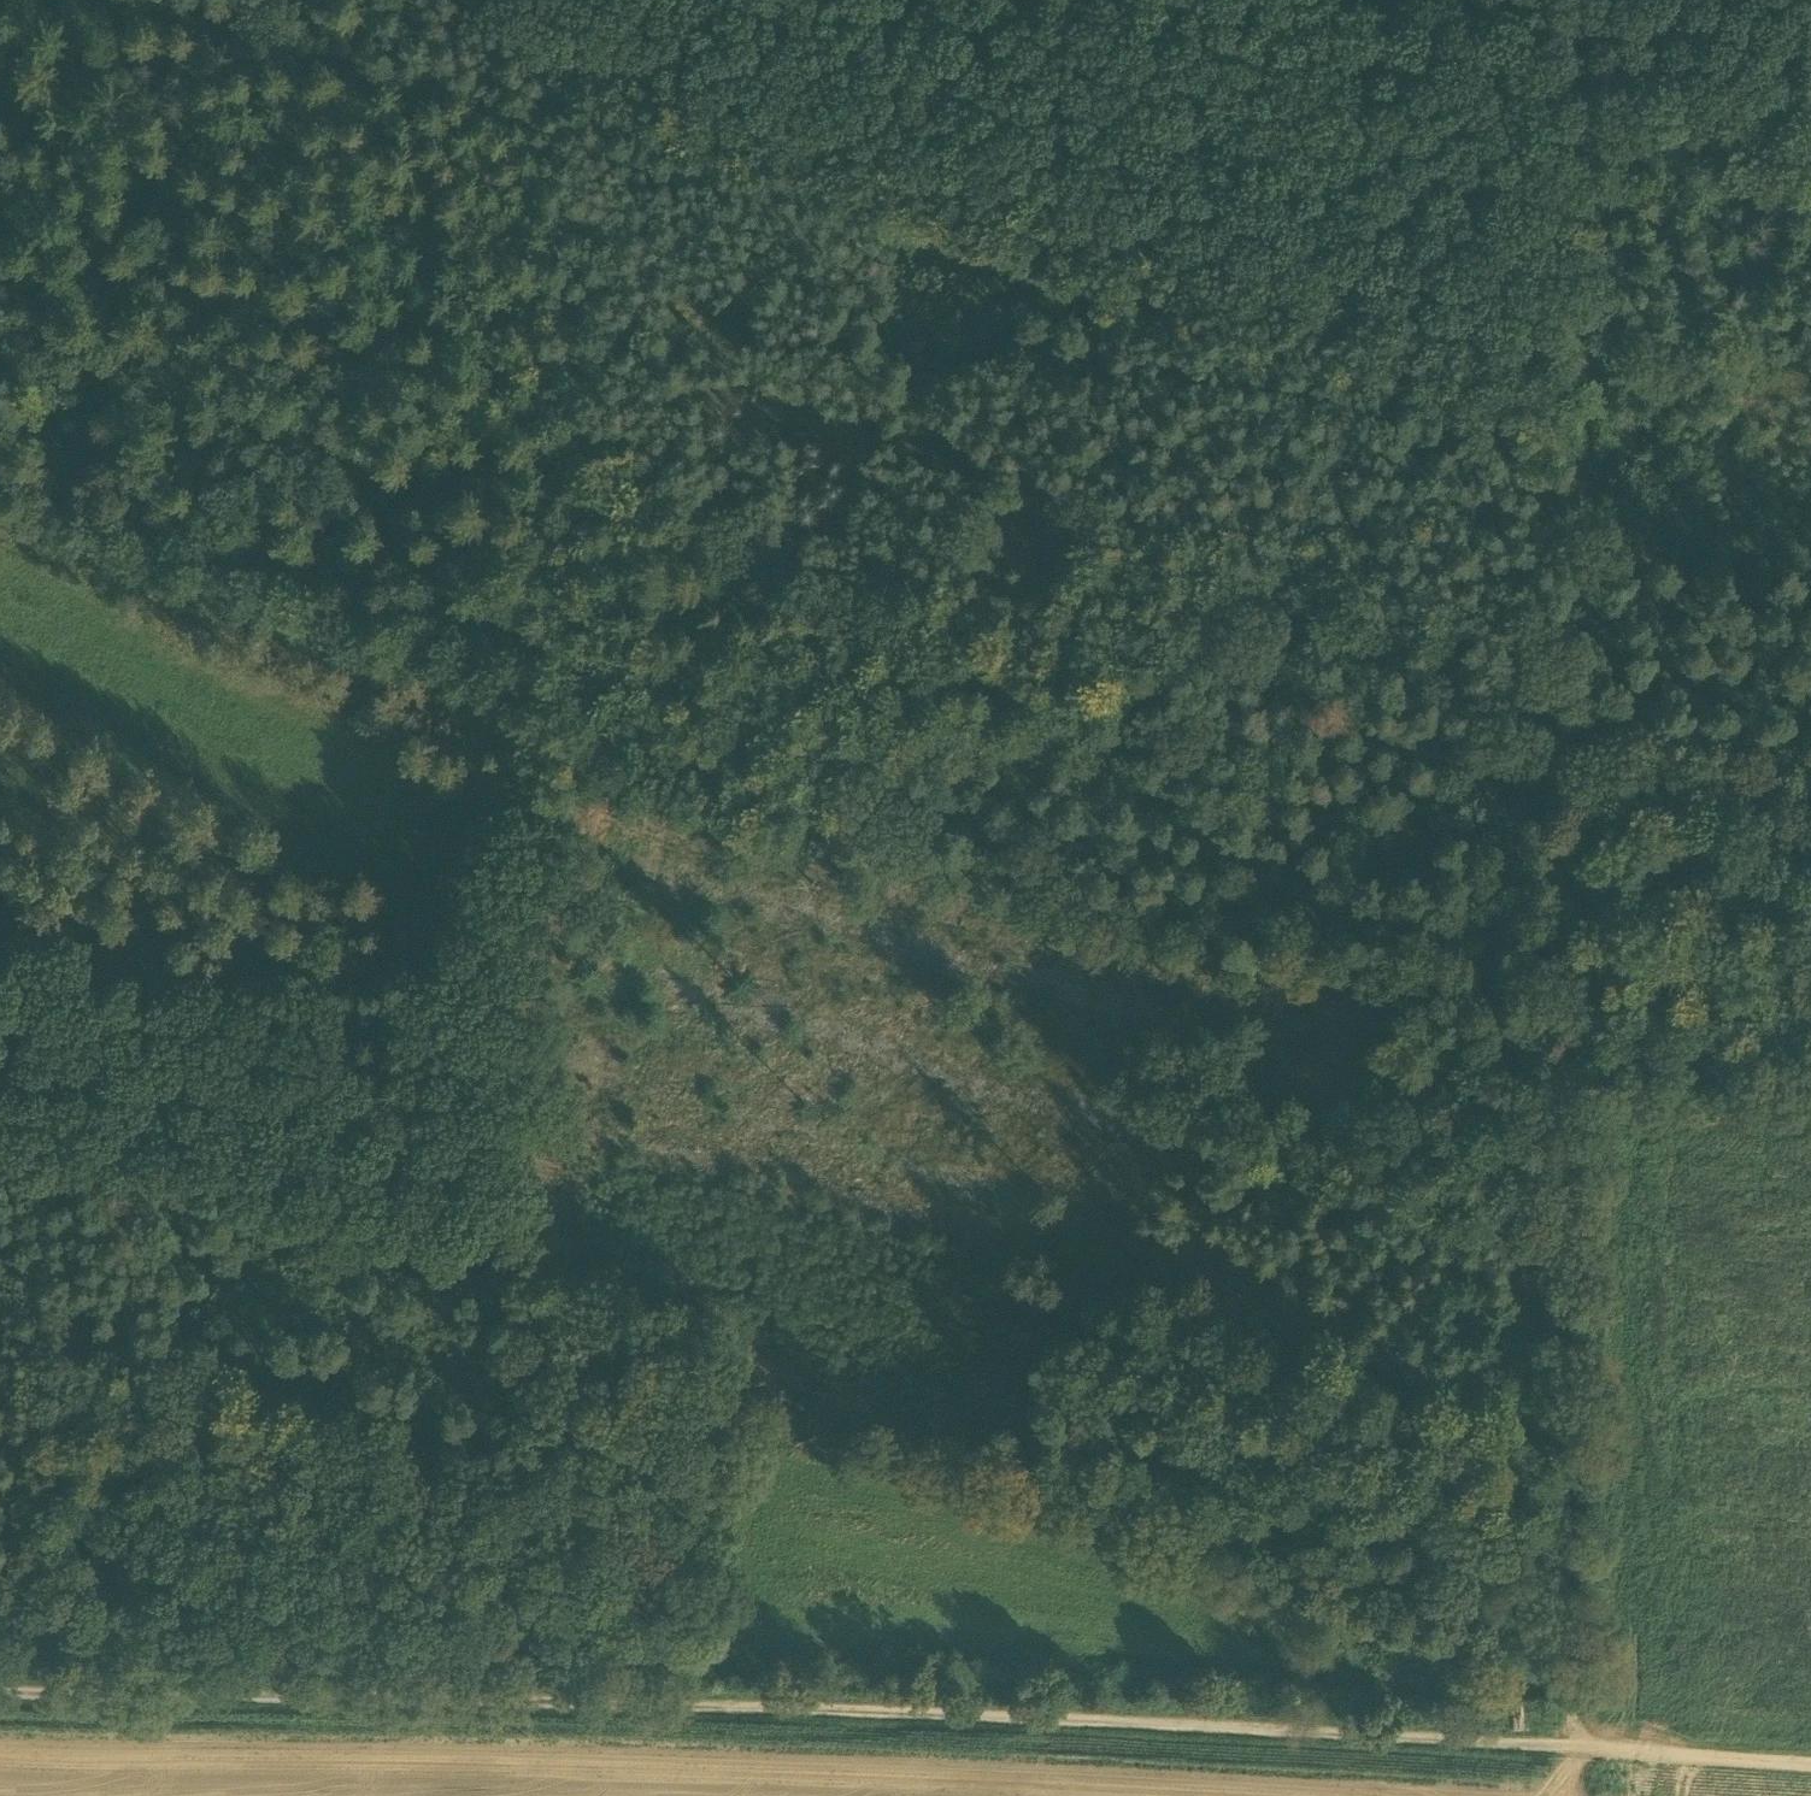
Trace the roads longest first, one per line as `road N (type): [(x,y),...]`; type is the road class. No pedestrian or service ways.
road 1 (track): [(0,1691),(1574,1744),(1810,1761)]
road 2 (track): [(1598,0),(1574,1744)]
road 3 (track): [(1574,1727),(1248,1663)]

